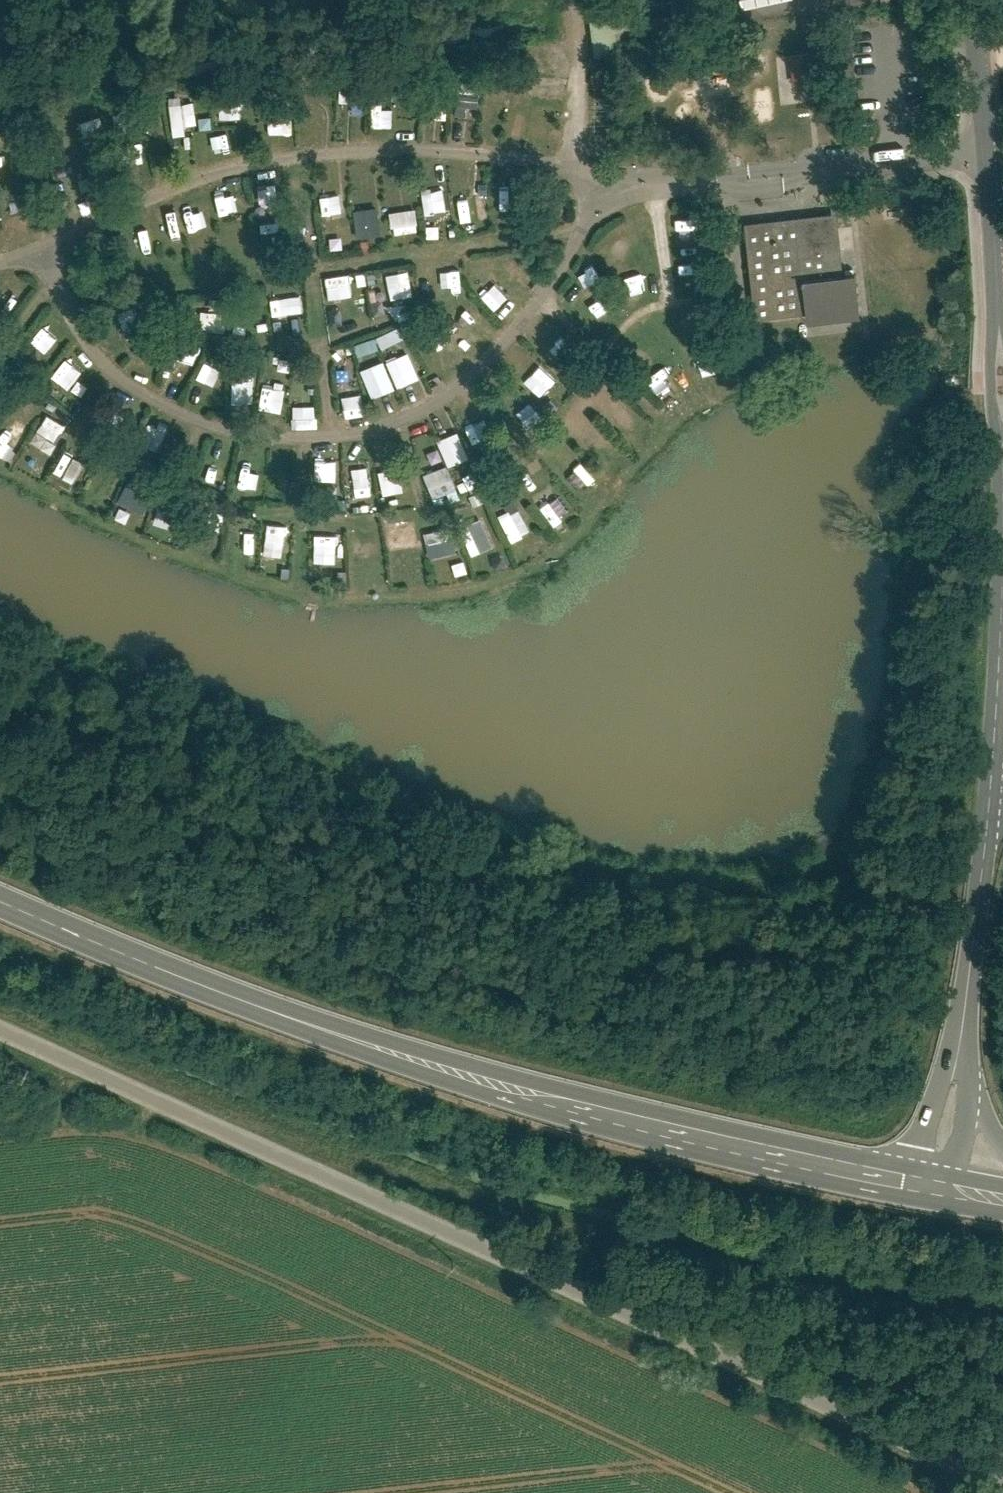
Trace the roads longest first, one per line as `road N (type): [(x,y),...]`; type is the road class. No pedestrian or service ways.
road 1 (residential): [(1002,1483),(0,1028)]
road 2 (primary): [(0,889),(480,1069),(933,1180)]
road 3 (residential): [(974,0),(1002,415)]
road 4 (residential): [(993,779),(957,1069),(933,1180)]
road 5 (track): [(592,185),(577,151),(583,65),(575,0)]
road 6 (residential): [(1002,629),(993,779)]

